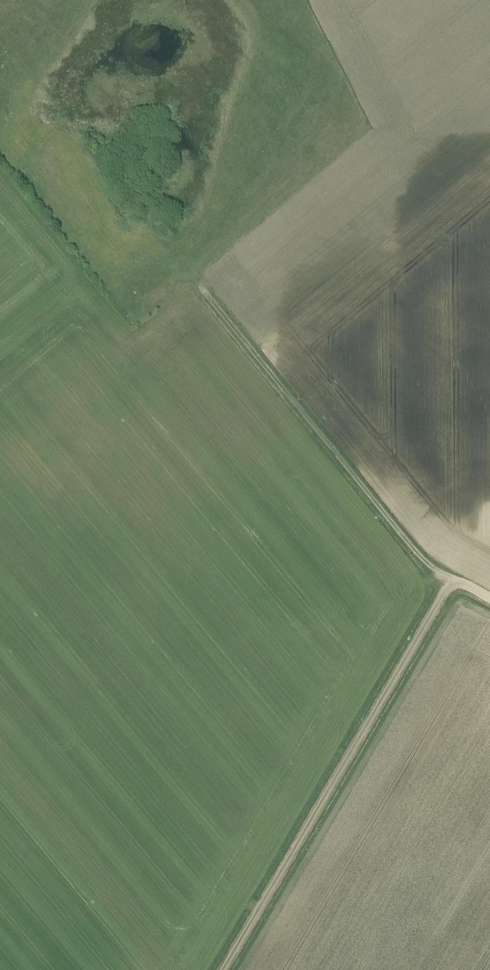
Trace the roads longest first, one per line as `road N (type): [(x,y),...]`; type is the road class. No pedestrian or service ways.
road 1 (track): [(489,600),(451,580),(222,969)]
road 2 (track): [(451,580),(427,564),(199,285)]

